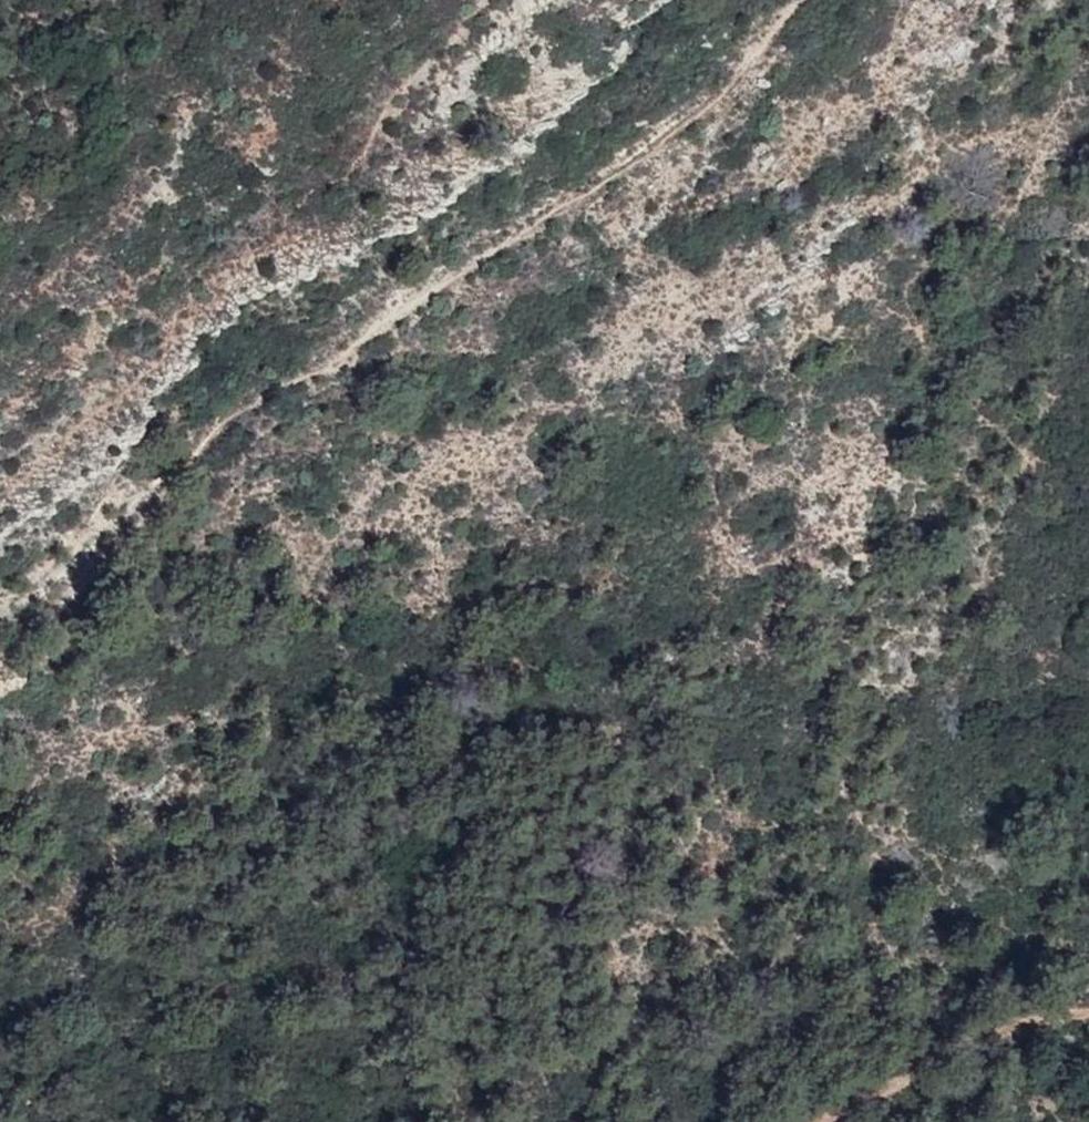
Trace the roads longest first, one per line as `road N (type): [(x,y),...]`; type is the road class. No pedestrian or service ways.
road 1 (track): [(805,0),(732,84),(267,396),(36,639),(0,656)]
road 2 (track): [(815,1121),(903,1058),(1088,1009)]

